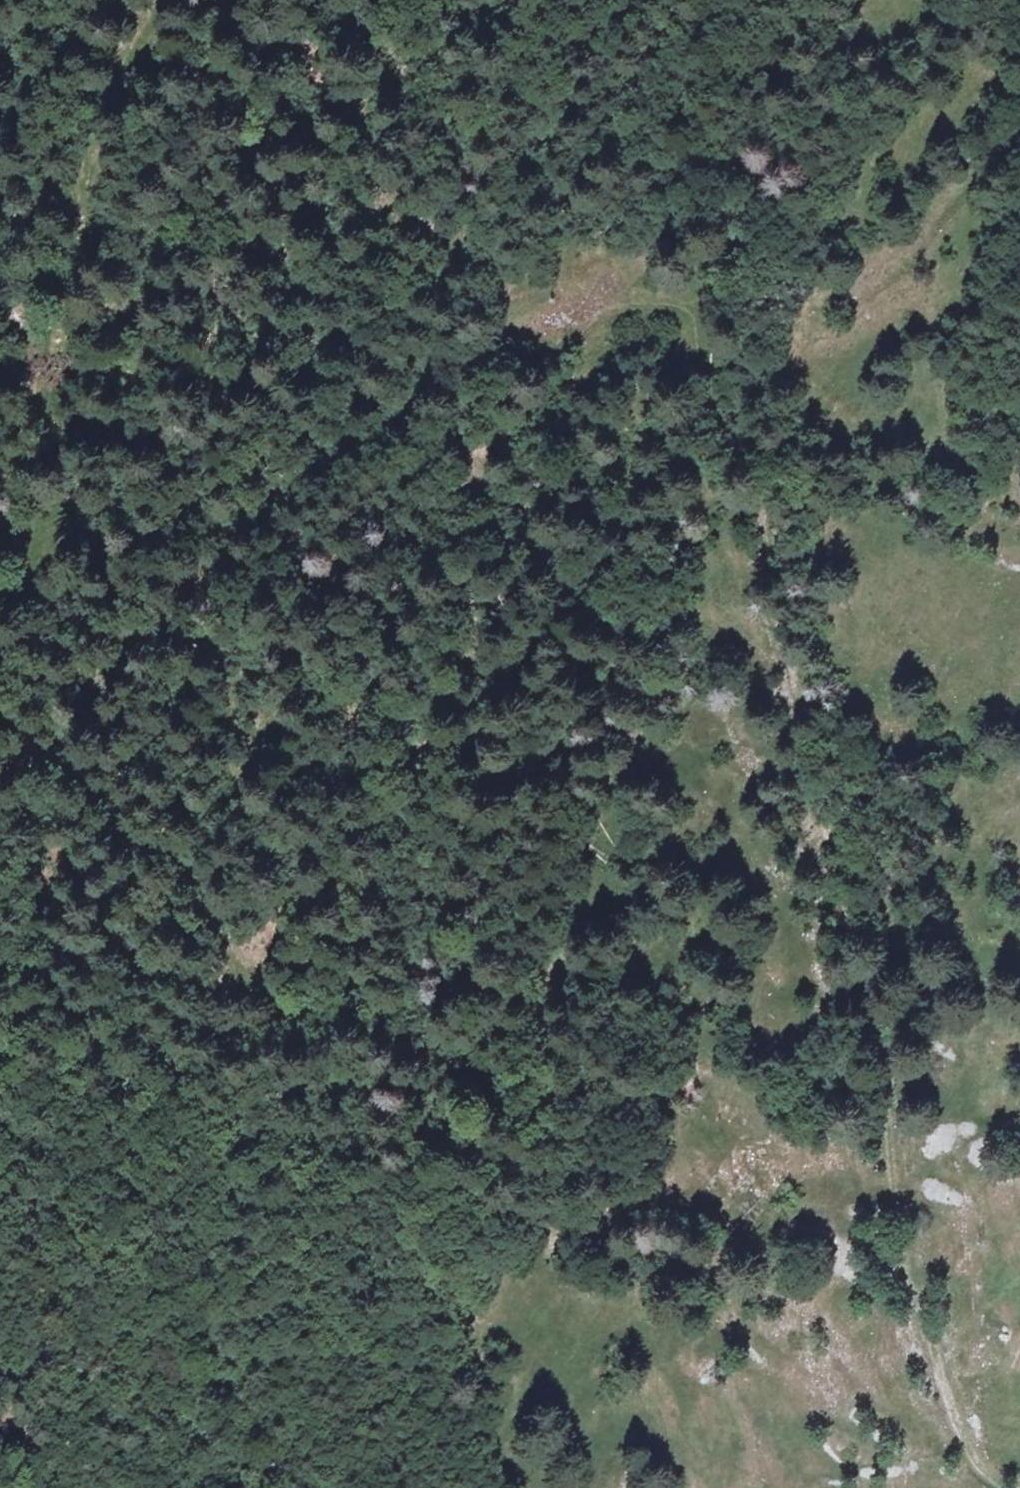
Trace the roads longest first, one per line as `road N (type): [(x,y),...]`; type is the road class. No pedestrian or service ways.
road 1 (track): [(1009,1487),(988,1478),(960,1439),(895,1220),(884,1019),(802,651),(763,553),(753,414),(759,329),(739,301),(697,296),(614,314),(442,405),(161,607),(38,634),(0,670)]

